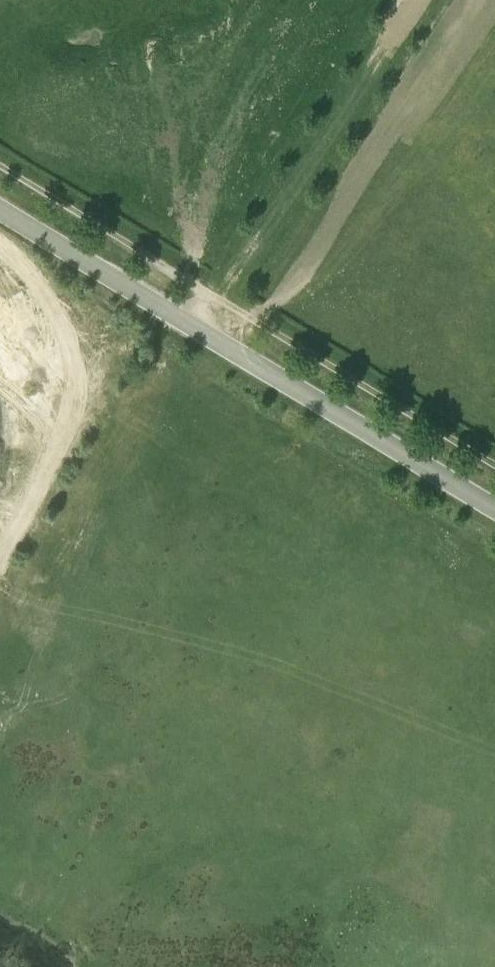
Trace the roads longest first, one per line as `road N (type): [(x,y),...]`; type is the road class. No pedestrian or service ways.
road 1 (track): [(0,163),(494,460)]
road 2 (unclassified): [(0,222),(291,380),(494,505)]
road 3 (track): [(179,319),(404,0)]

